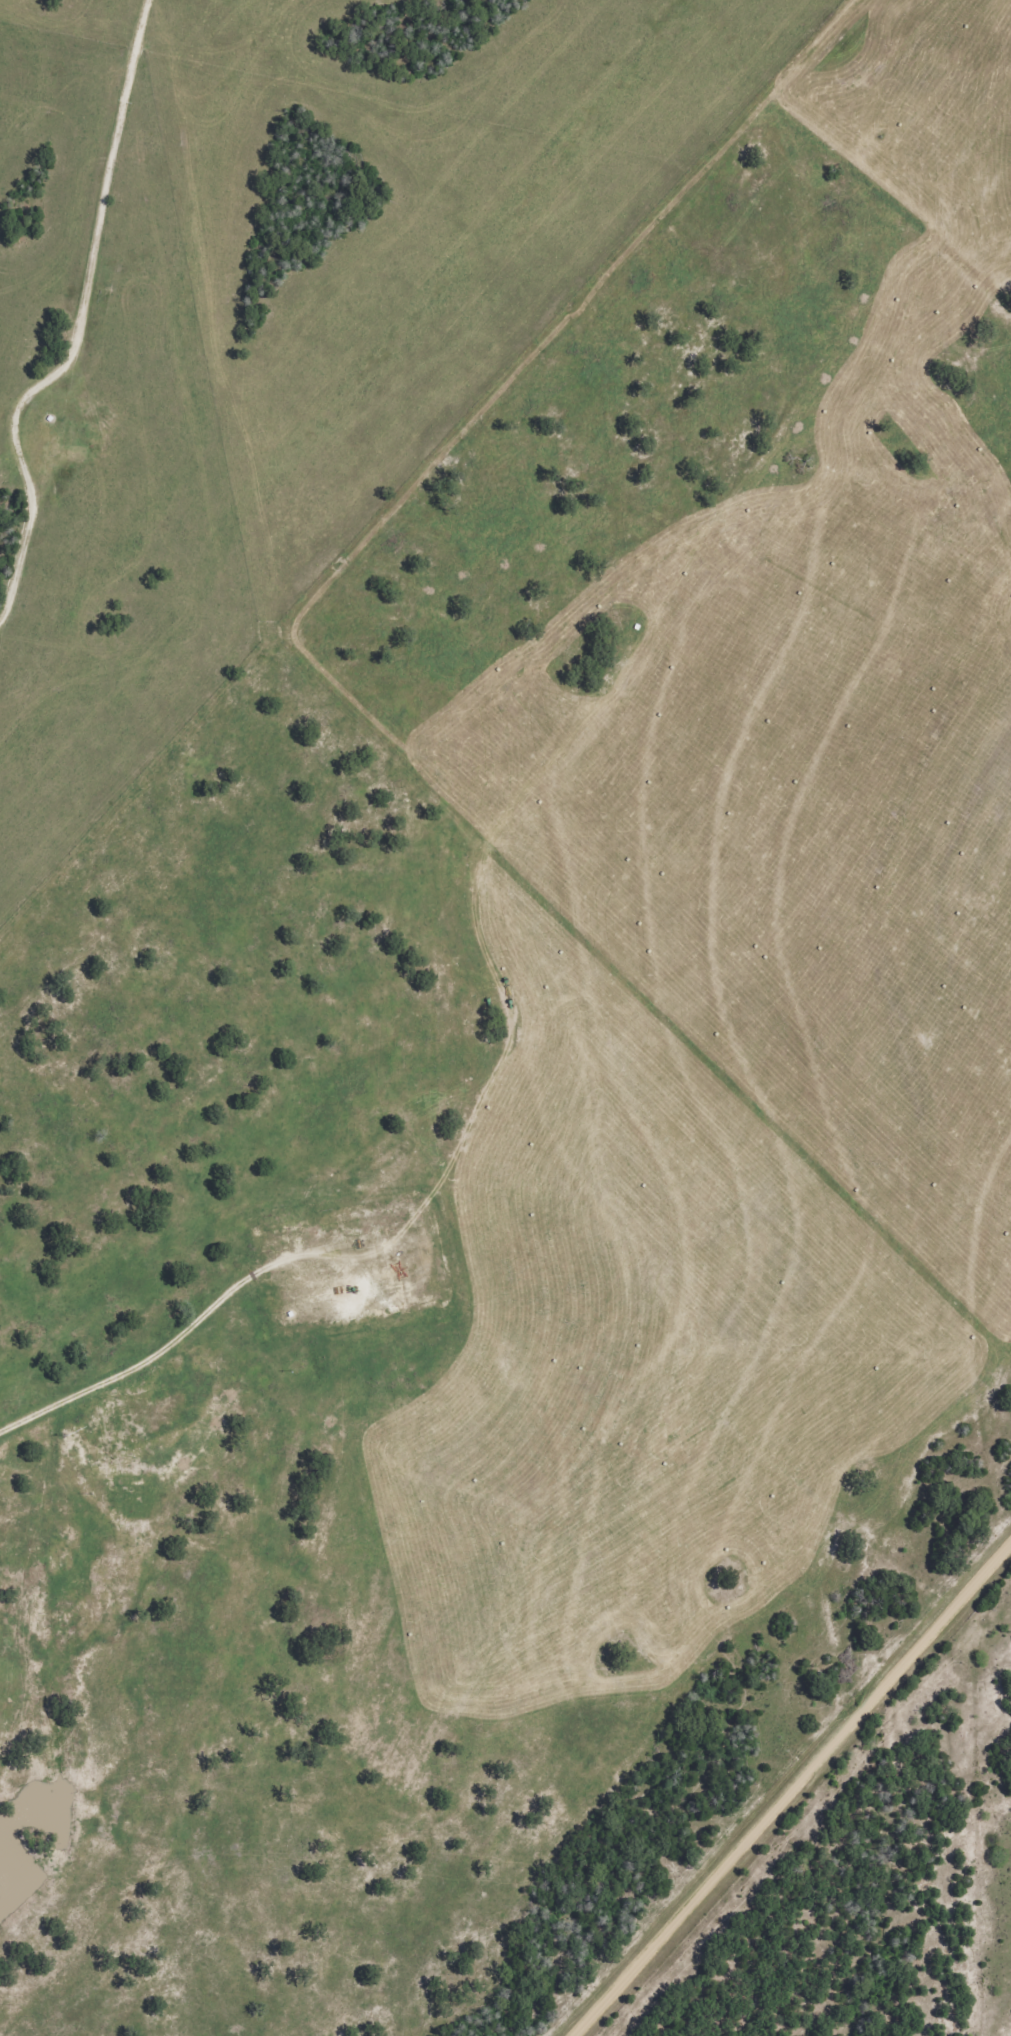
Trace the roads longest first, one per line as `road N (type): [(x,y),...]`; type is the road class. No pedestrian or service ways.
road 1 (residential): [(571,2035),(1010,1535)]

